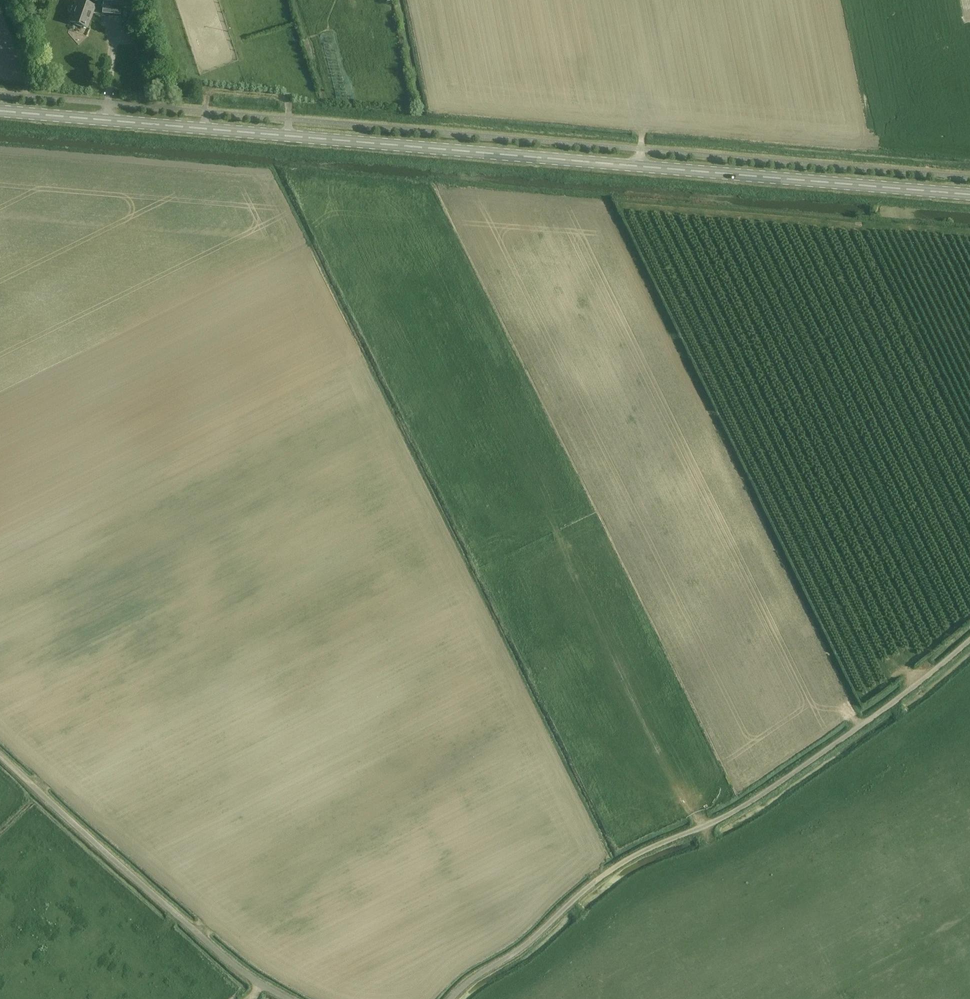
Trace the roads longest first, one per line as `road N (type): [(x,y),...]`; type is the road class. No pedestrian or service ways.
road 1 (secondary): [(969,196),(0,112)]
road 2 (unclassified): [(452,998),(521,952),(611,870),(739,812),(969,640)]
road 3 (unclassified): [(0,757),(284,998)]

